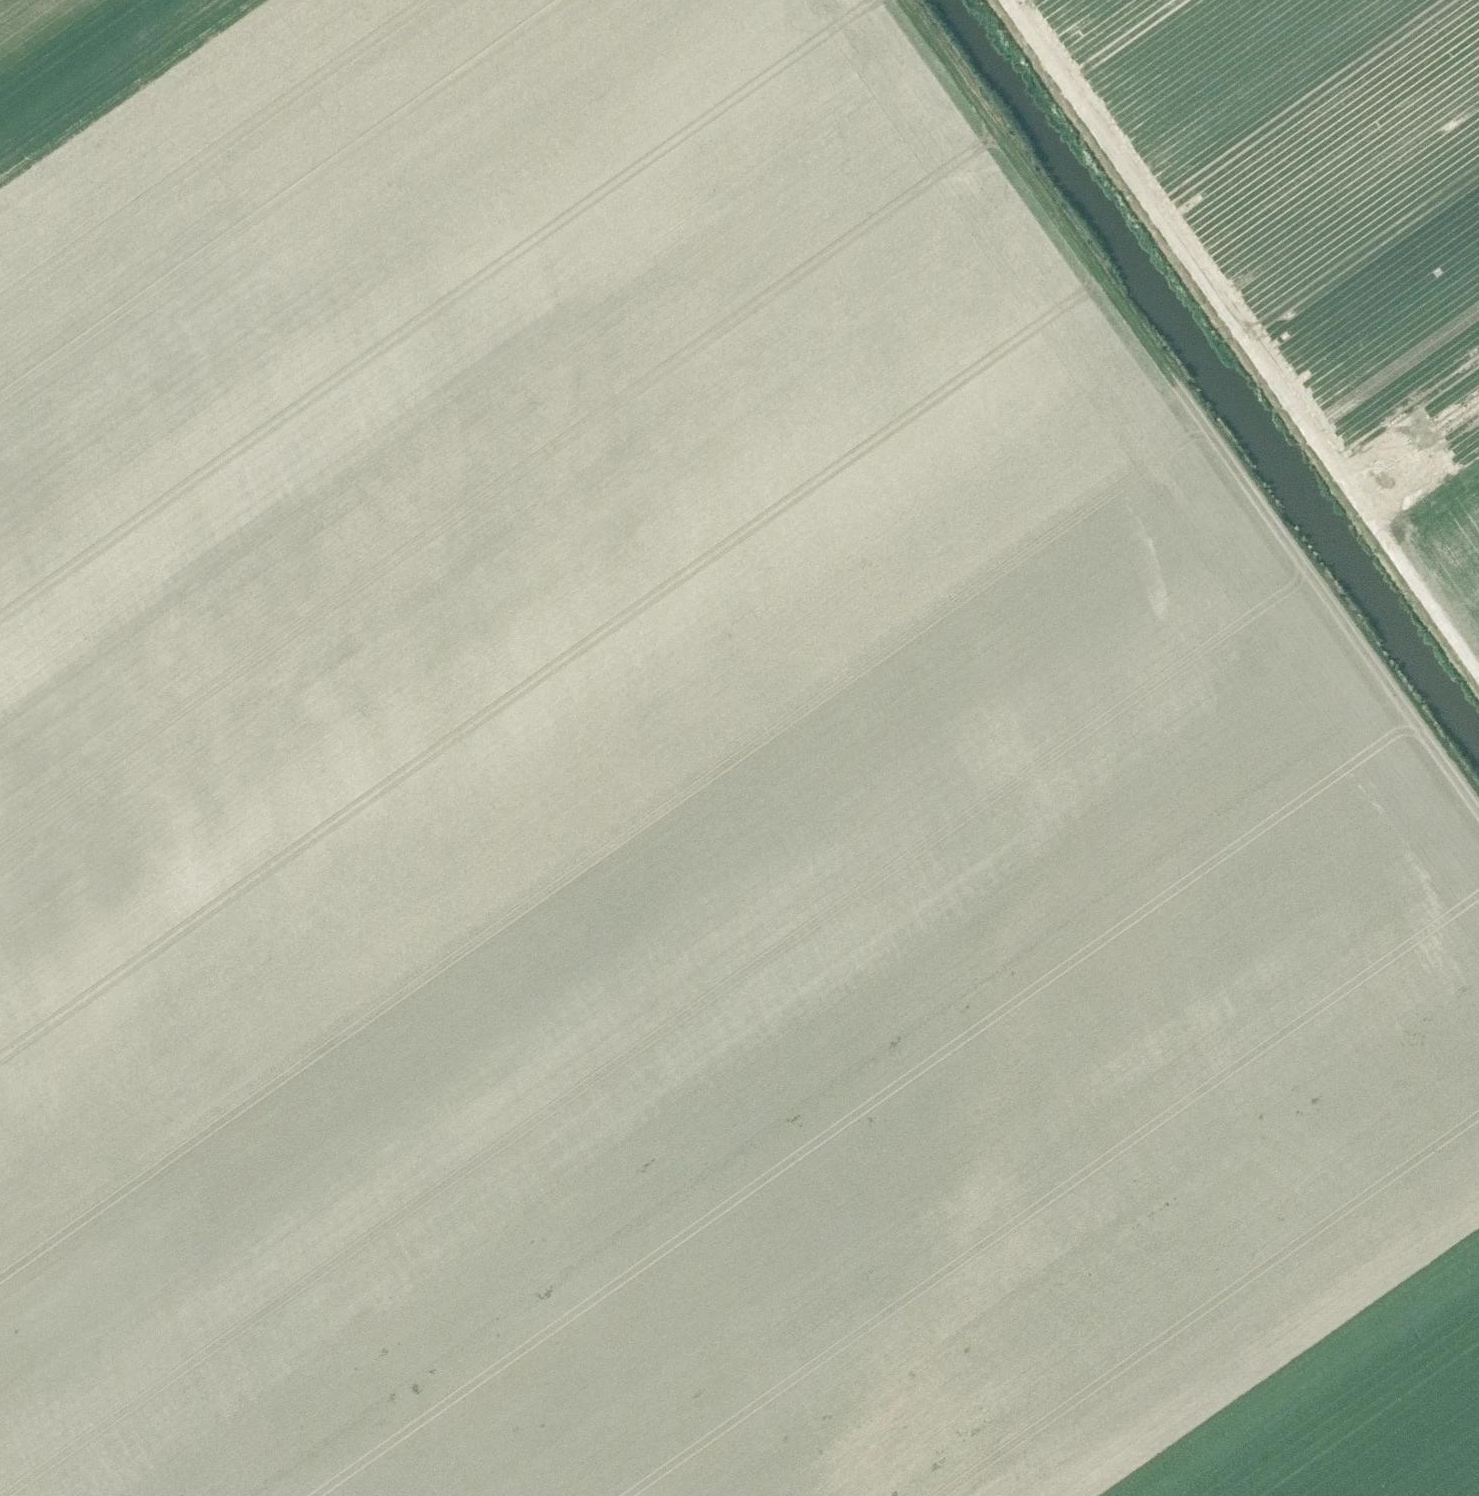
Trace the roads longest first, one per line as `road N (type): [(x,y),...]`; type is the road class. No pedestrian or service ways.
road 1 (track): [(1009,0),(1478,673)]

